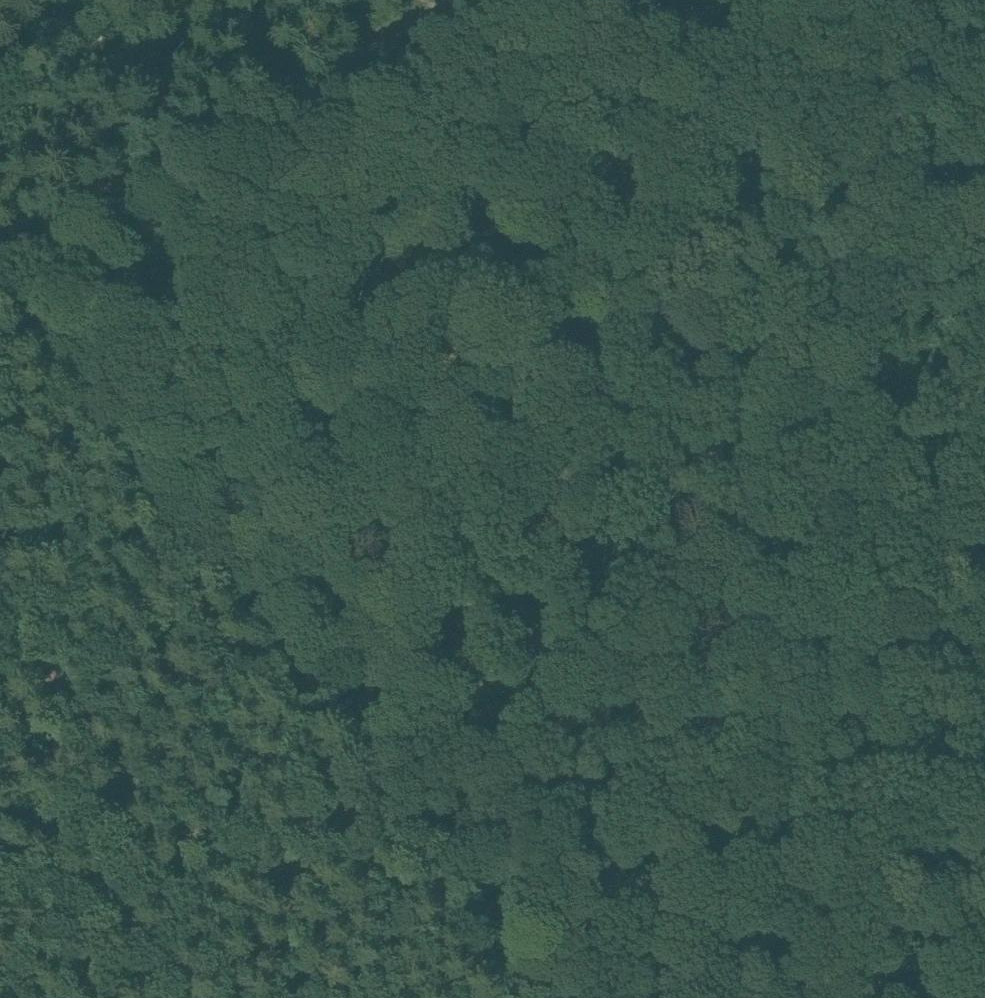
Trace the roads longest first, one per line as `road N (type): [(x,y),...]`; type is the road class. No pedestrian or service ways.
road 1 (track): [(0,232),(423,0)]

